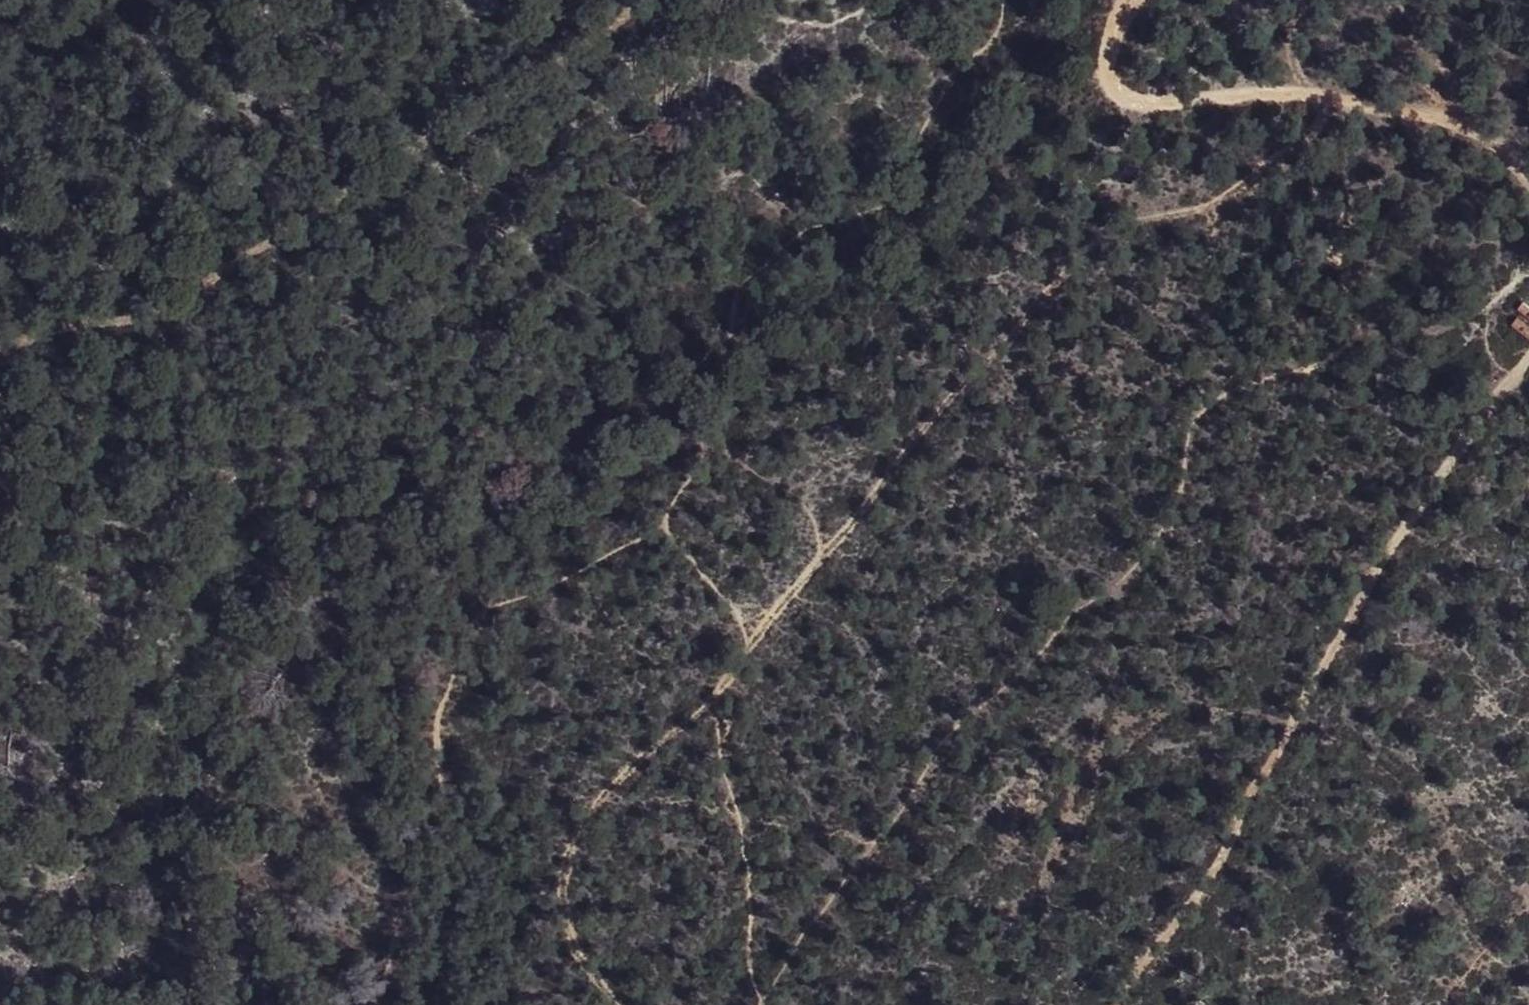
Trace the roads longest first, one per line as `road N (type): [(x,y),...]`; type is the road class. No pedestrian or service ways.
road 1 (track): [(1528,158),(1371,98),(1248,87),(1152,108),(1112,74),(1107,21),(1120,0)]

